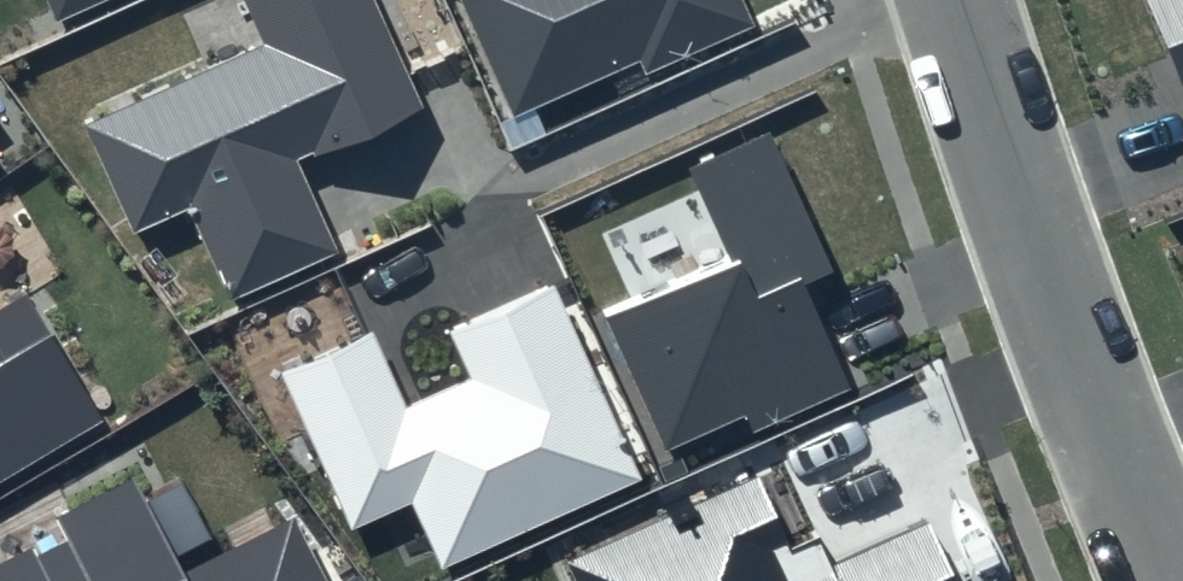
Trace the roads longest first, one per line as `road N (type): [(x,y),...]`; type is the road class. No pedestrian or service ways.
road 1 (residential): [(1168,580),(1049,277),(957,0)]

